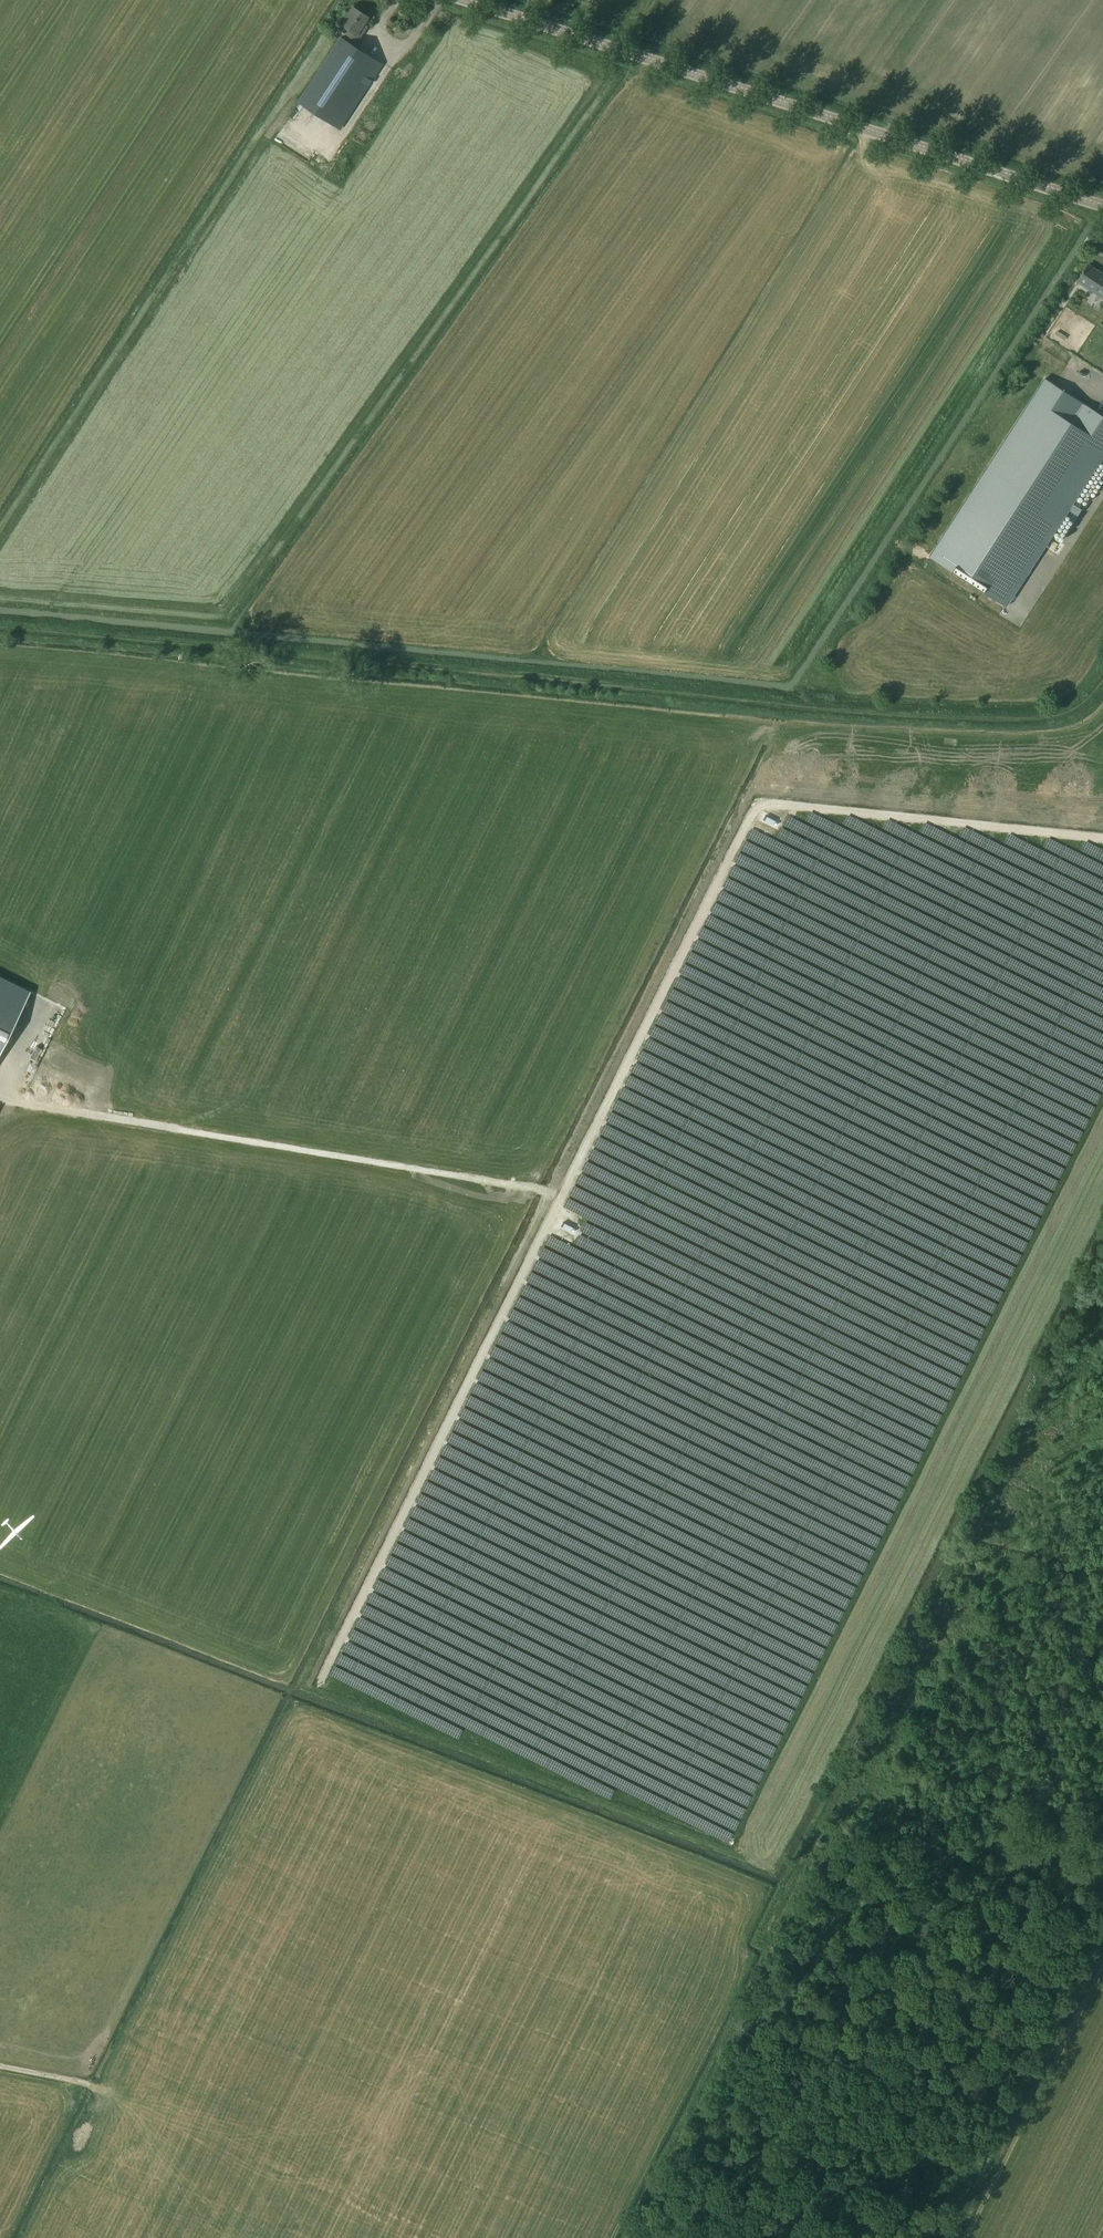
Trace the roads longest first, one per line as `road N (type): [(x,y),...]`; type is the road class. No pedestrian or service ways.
road 1 (tertiary): [(462,0),(1102,209)]

